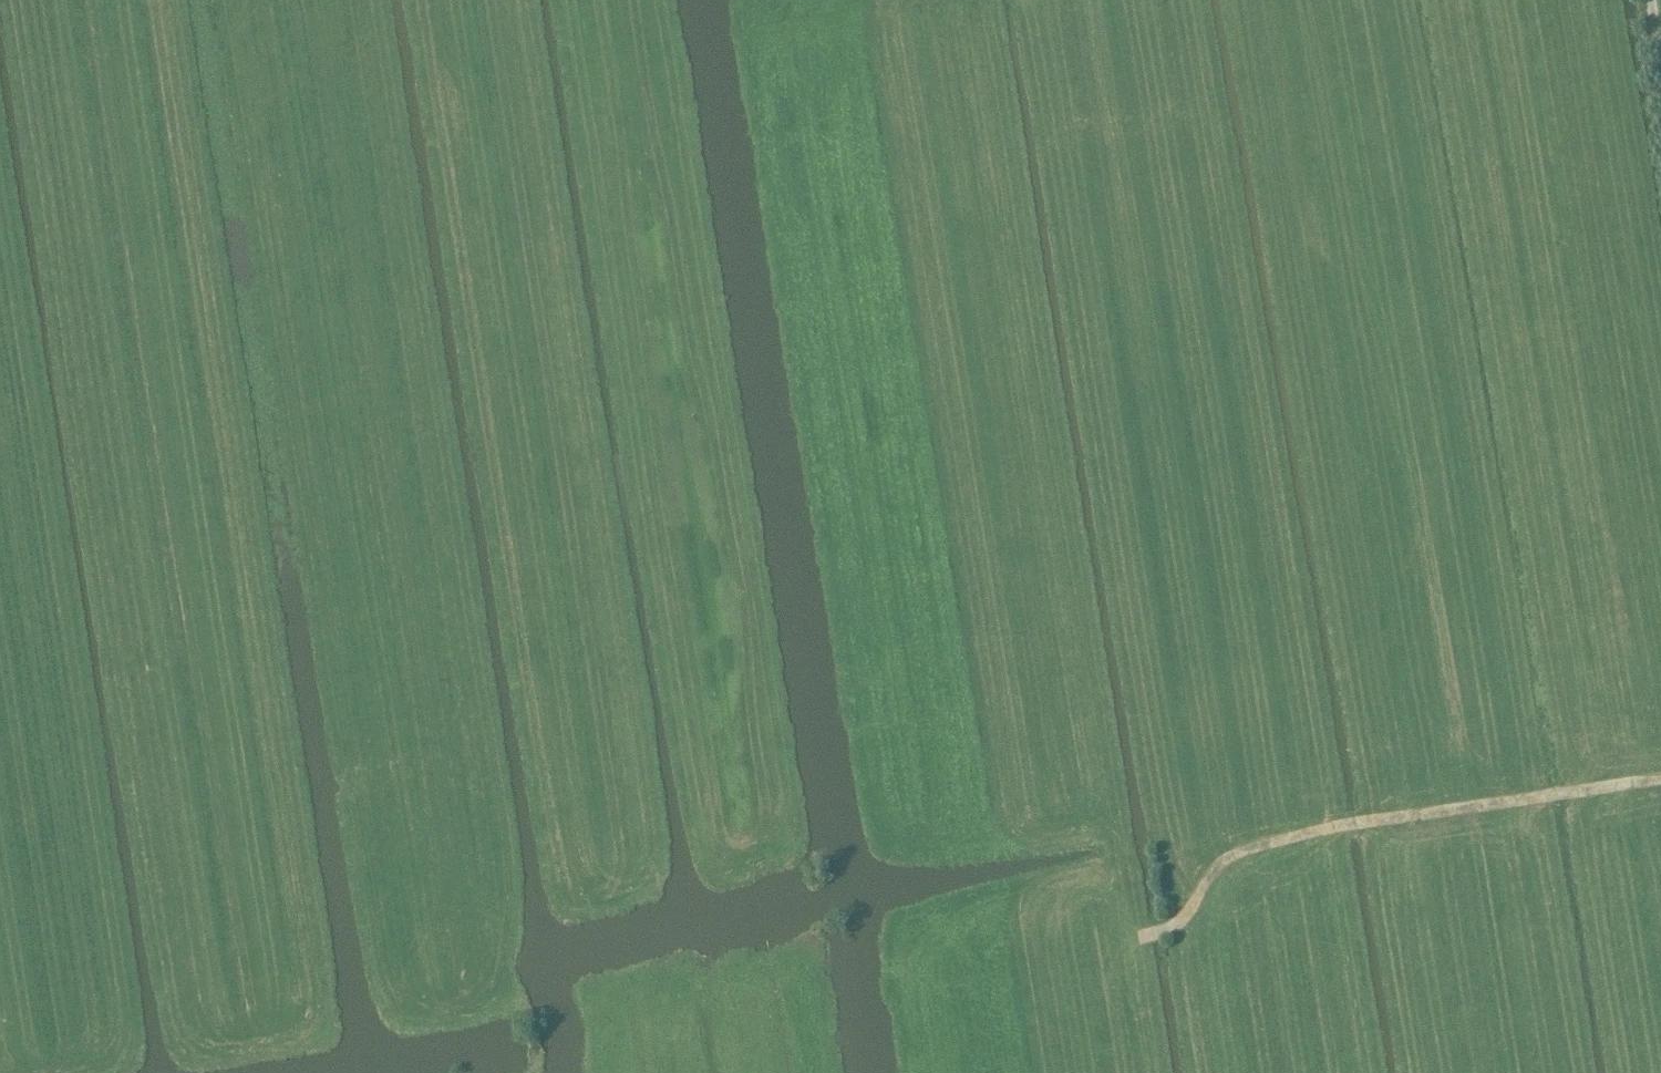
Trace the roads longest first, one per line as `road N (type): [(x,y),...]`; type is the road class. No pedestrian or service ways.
road 1 (track): [(1132,941),(1174,925),(1222,861),(1319,830),(1660,779)]

